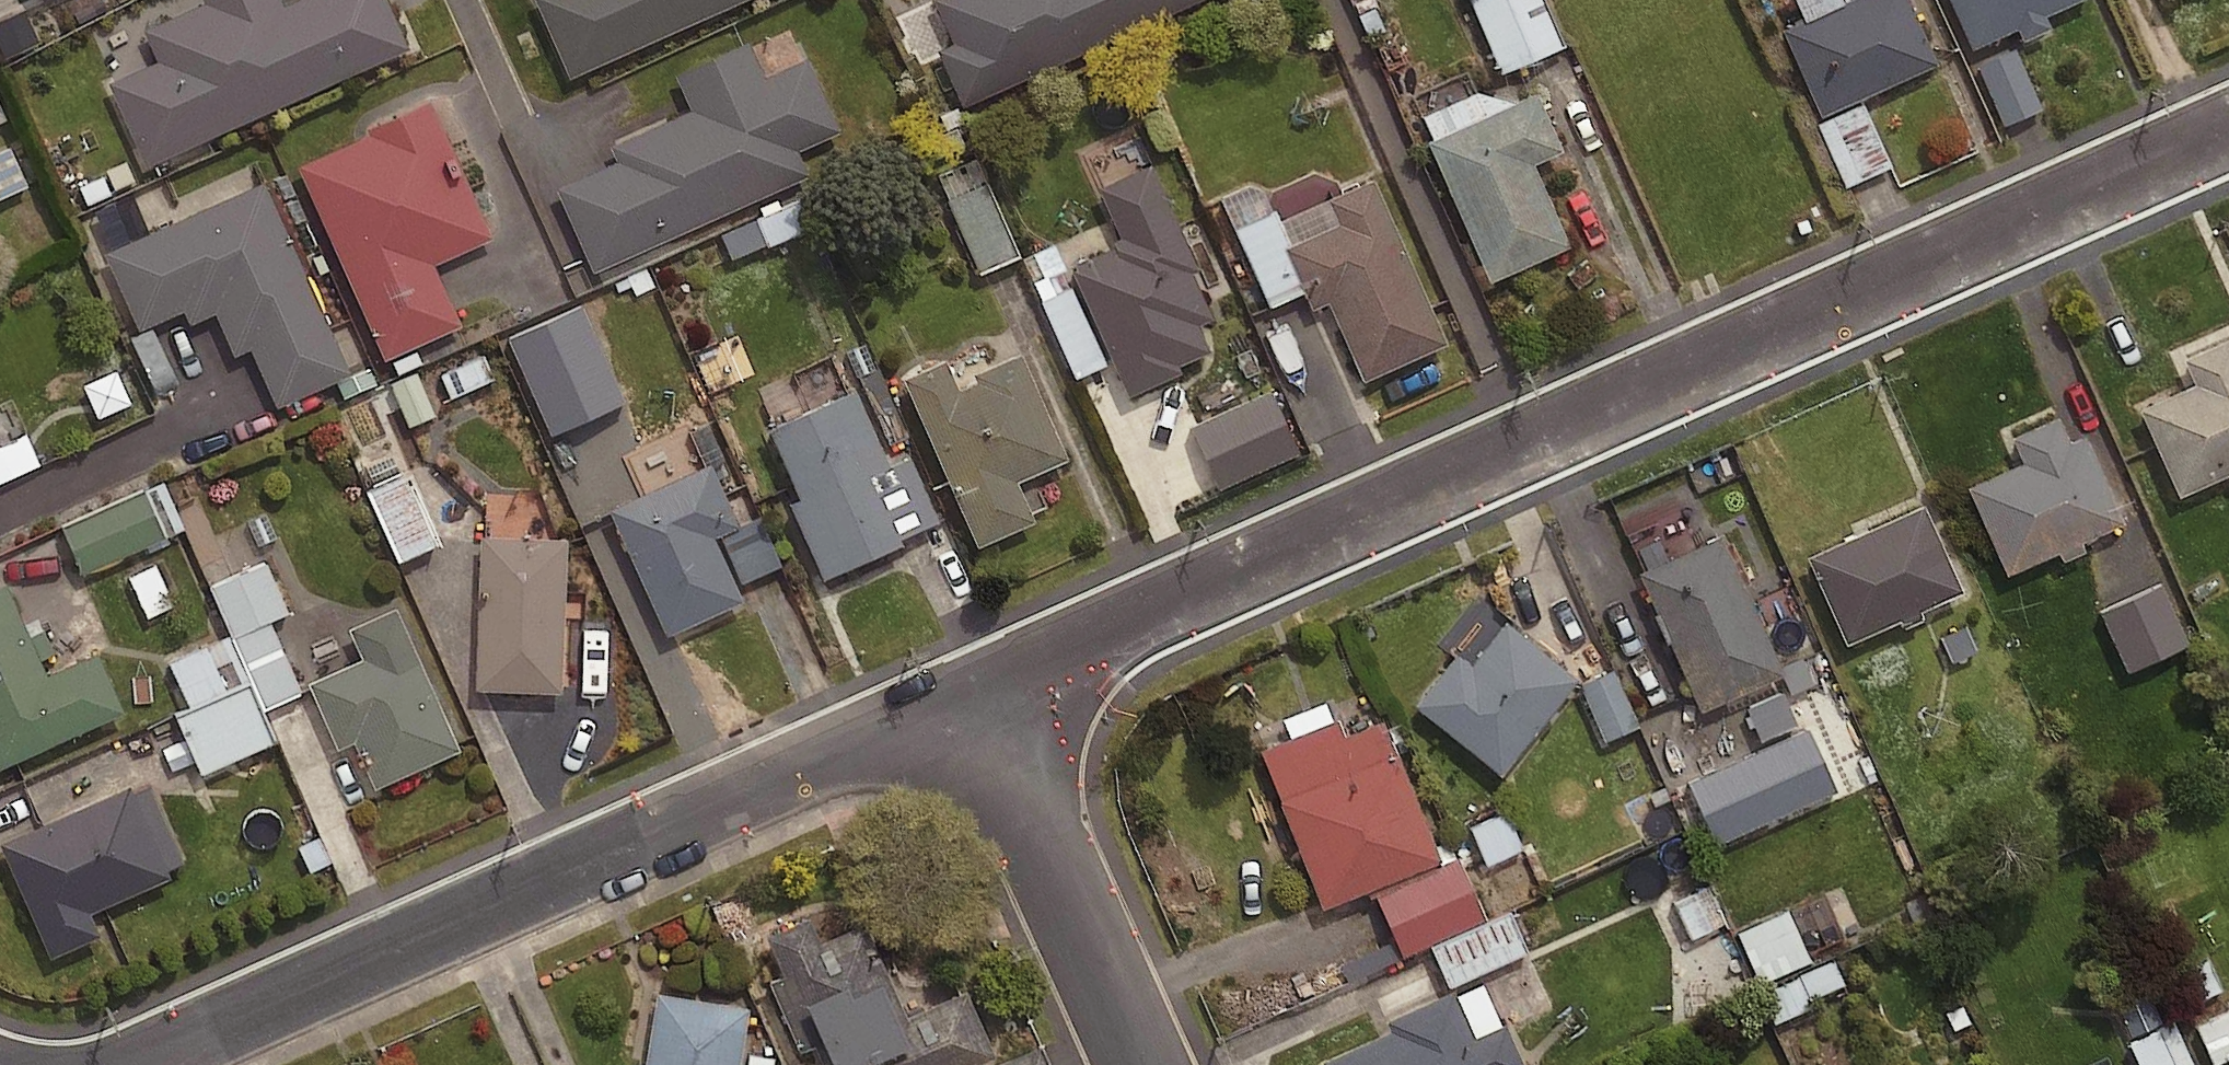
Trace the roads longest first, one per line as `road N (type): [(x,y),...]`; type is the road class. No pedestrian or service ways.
road 1 (residential): [(2228,132),(974,694)]
road 2 (residential): [(974,694),(140,1064)]
road 3 (residential): [(974,694),(1142,1064)]

